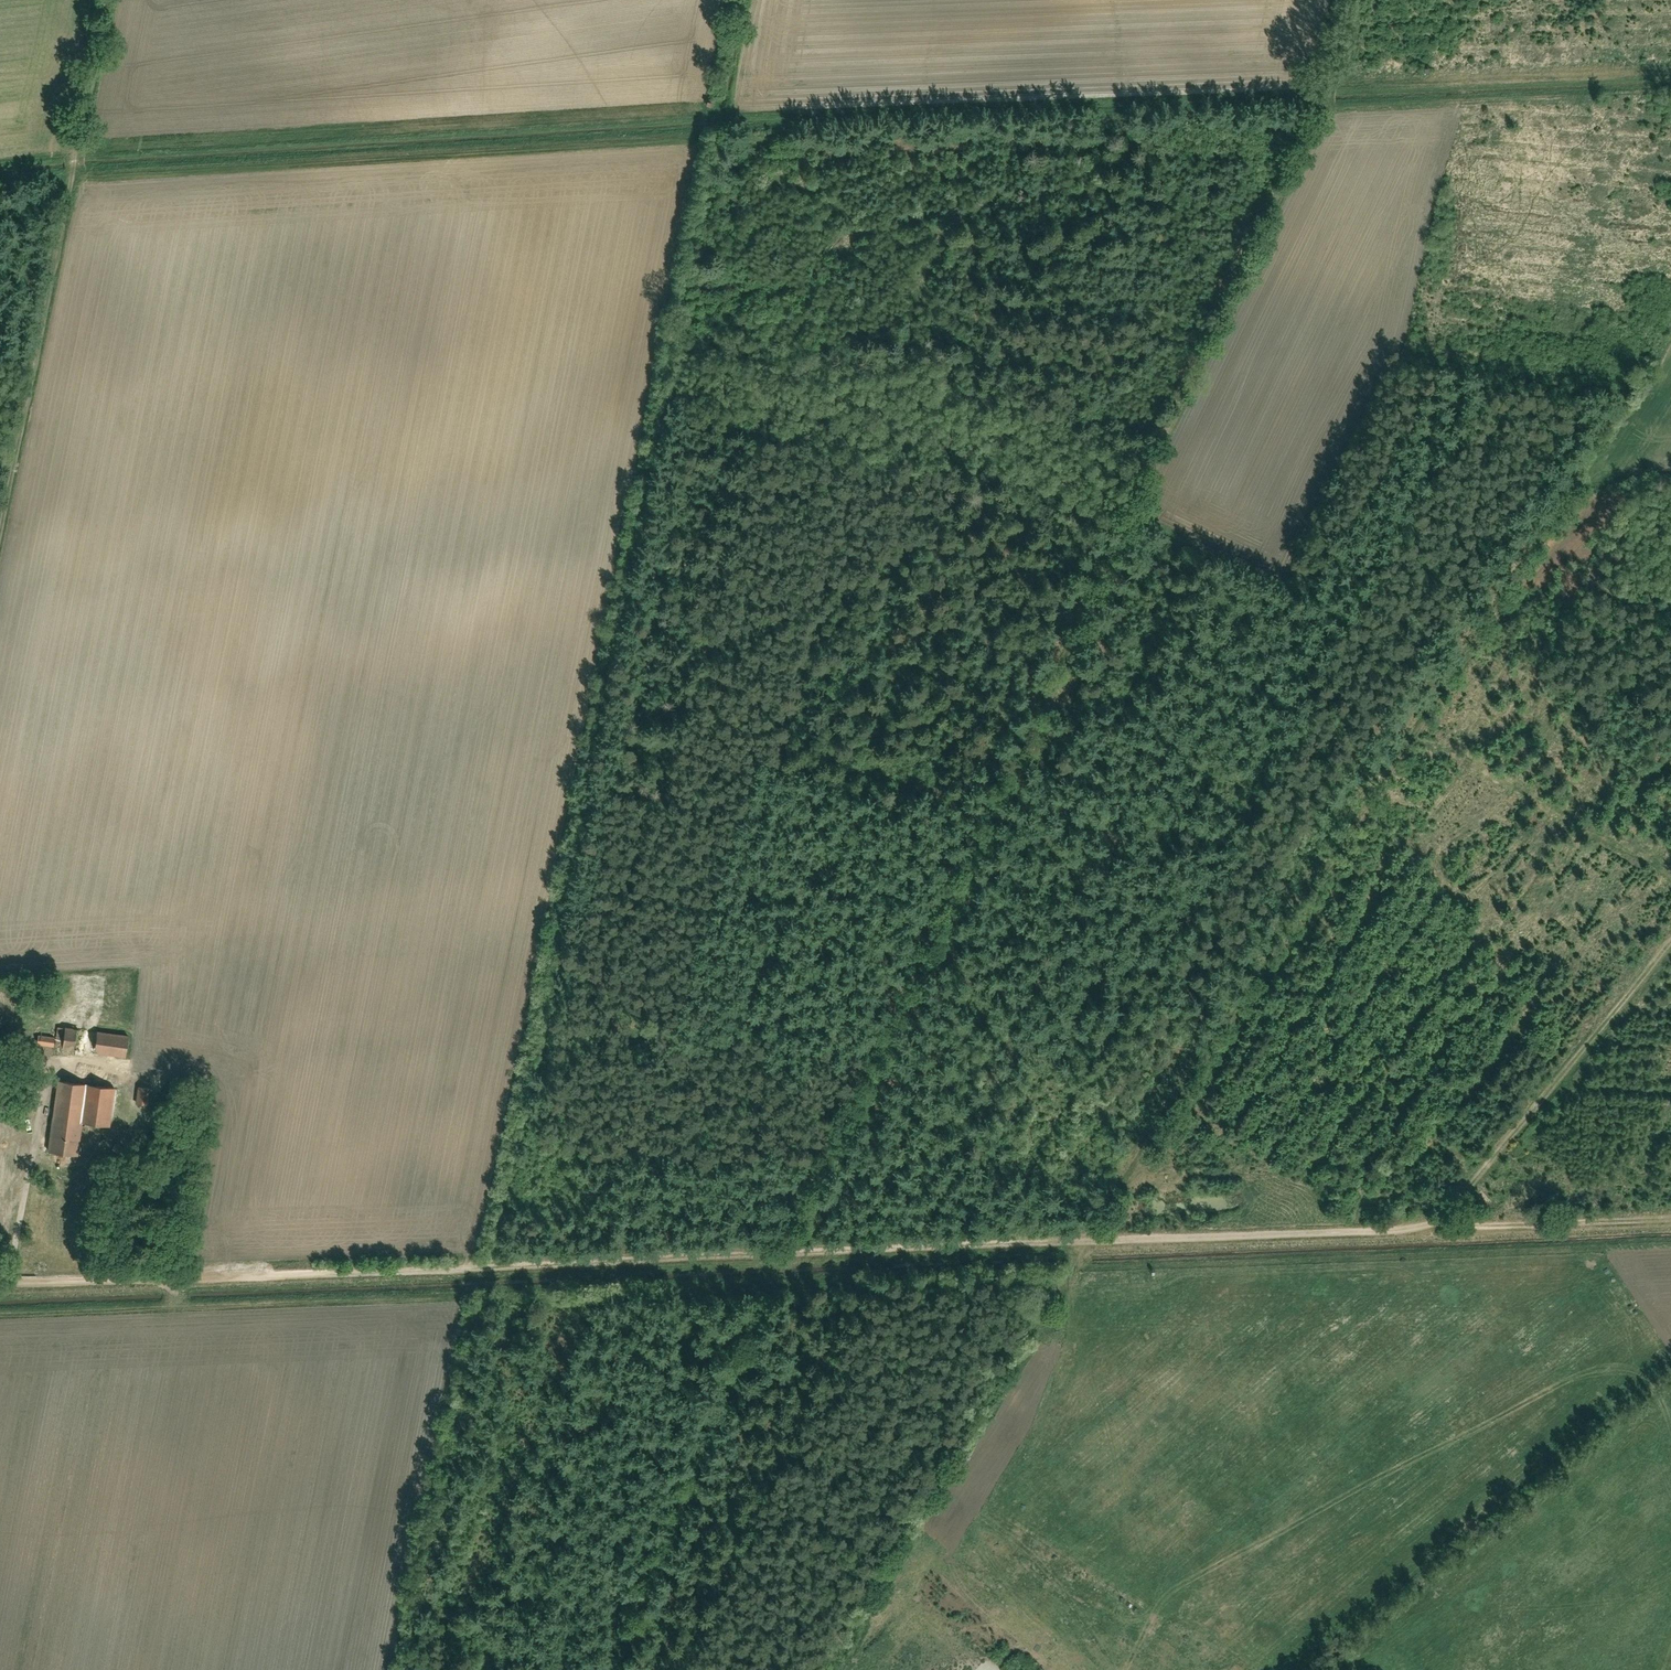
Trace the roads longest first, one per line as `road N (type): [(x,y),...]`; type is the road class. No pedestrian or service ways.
road 1 (track): [(1670,954),(1421,1235),(24,1283)]
road 2 (track): [(0,559),(114,0)]

